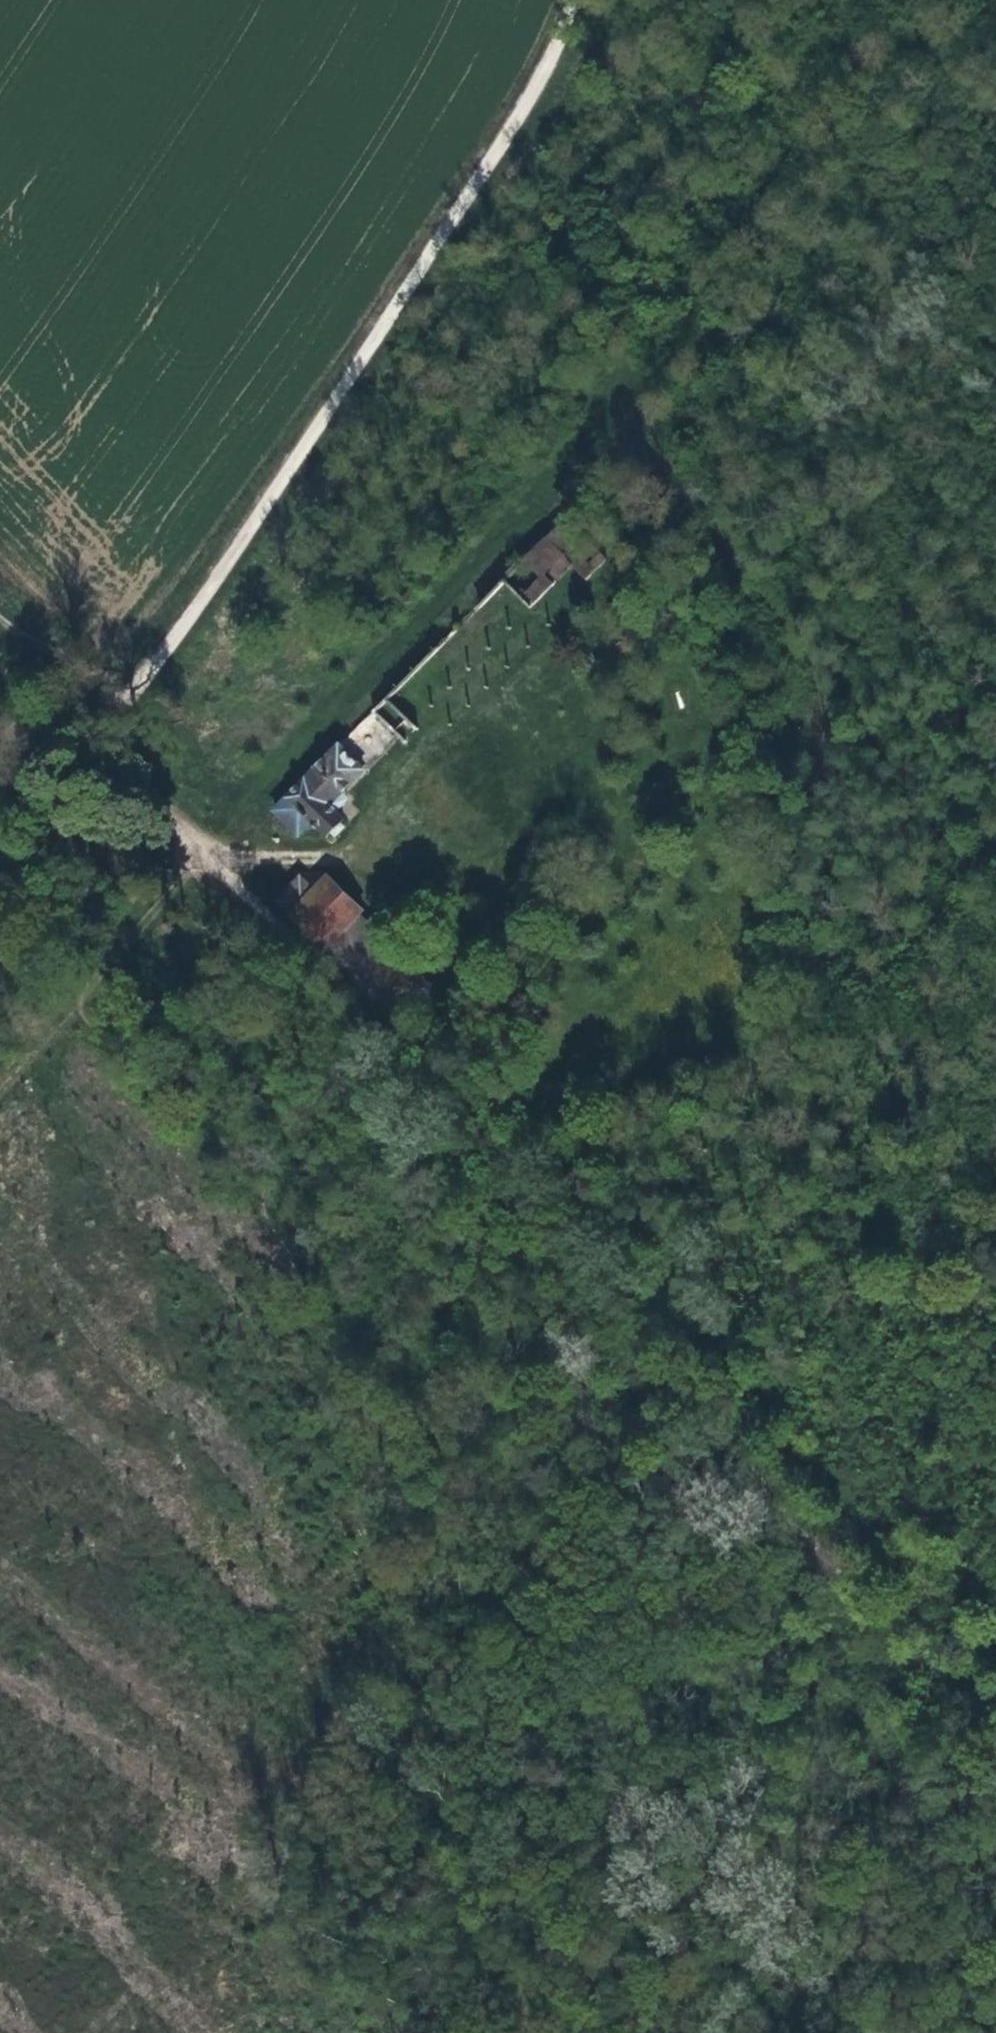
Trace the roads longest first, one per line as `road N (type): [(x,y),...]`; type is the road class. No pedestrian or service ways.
road 1 (track): [(995,1767),(791,1467),(394,1061),(131,777),(113,750),(112,722),(122,702)]
road 2 (track): [(574,0),(521,108),(351,380),(122,702)]
road 3 (track): [(205,854),(0,1087)]
road 4 (track): [(122,702),(93,690),(0,616)]

